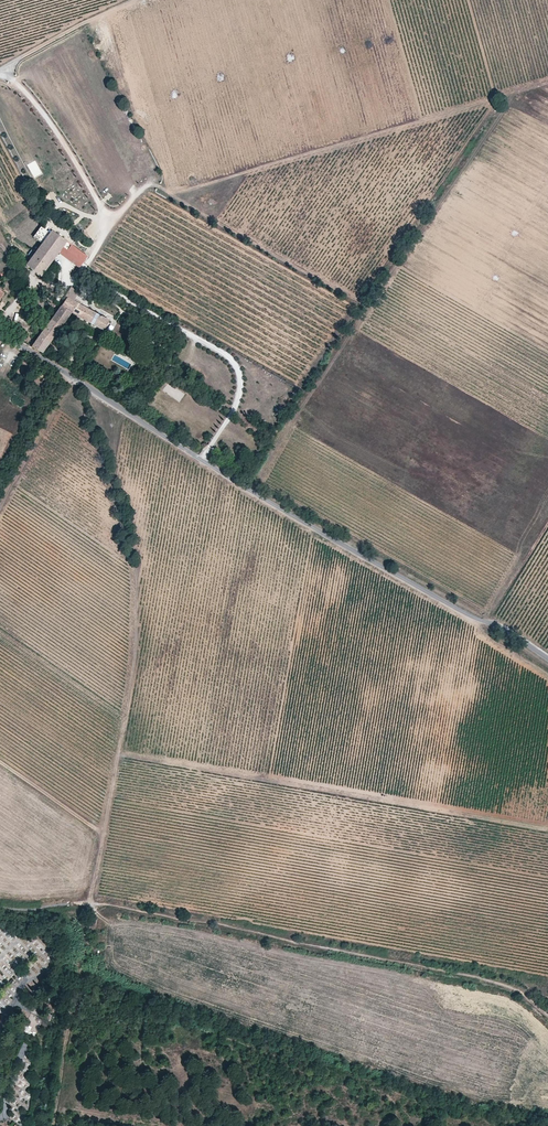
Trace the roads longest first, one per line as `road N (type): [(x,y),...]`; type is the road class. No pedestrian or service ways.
road 1 (unclassified): [(547,661),(0,335)]
road 2 (track): [(81,904),(228,925),(501,984),(547,1015)]
road 3 (track): [(120,753),(547,829)]
road 4 (track): [(133,565),(135,657),(88,904)]
road 5 (track): [(93,904),(51,1125)]
road 6 (track): [(132,0),(0,69)]
road 7 (track): [(0,498),(74,377)]

